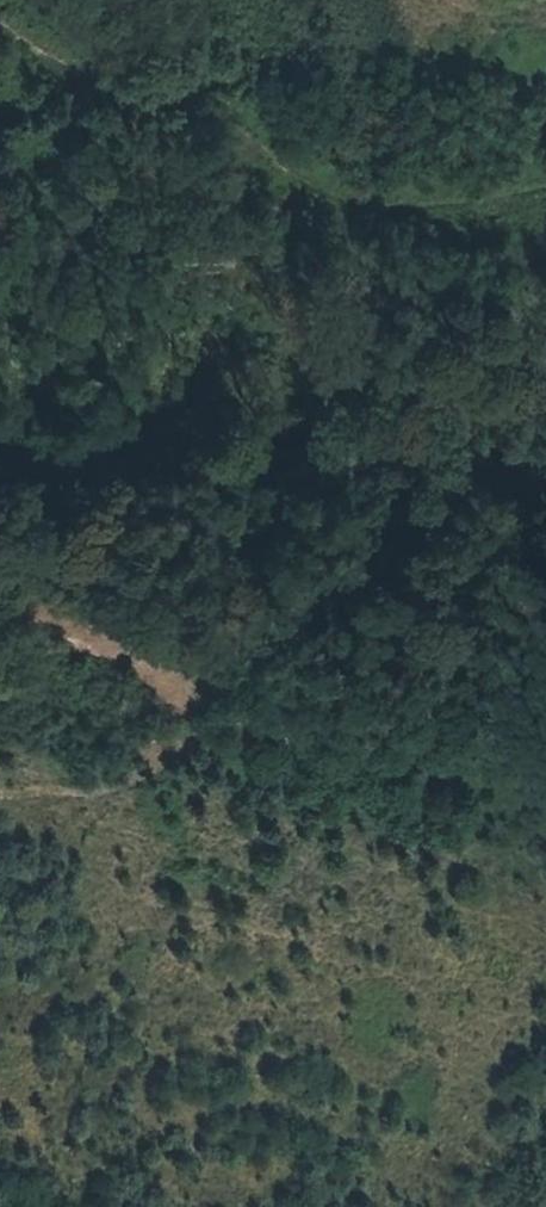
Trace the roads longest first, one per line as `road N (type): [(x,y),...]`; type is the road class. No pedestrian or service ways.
road 1 (track): [(0,13),(75,68),(190,104),(342,202),(443,205),(545,183)]

